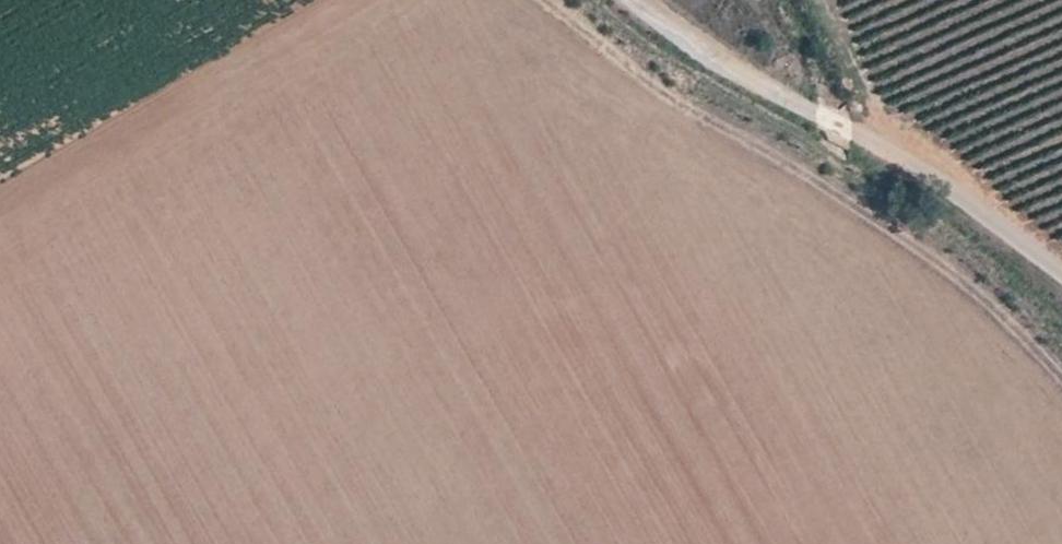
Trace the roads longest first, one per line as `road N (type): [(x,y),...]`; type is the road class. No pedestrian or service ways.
road 1 (unclassified): [(1061,268),(937,174),(630,0)]

